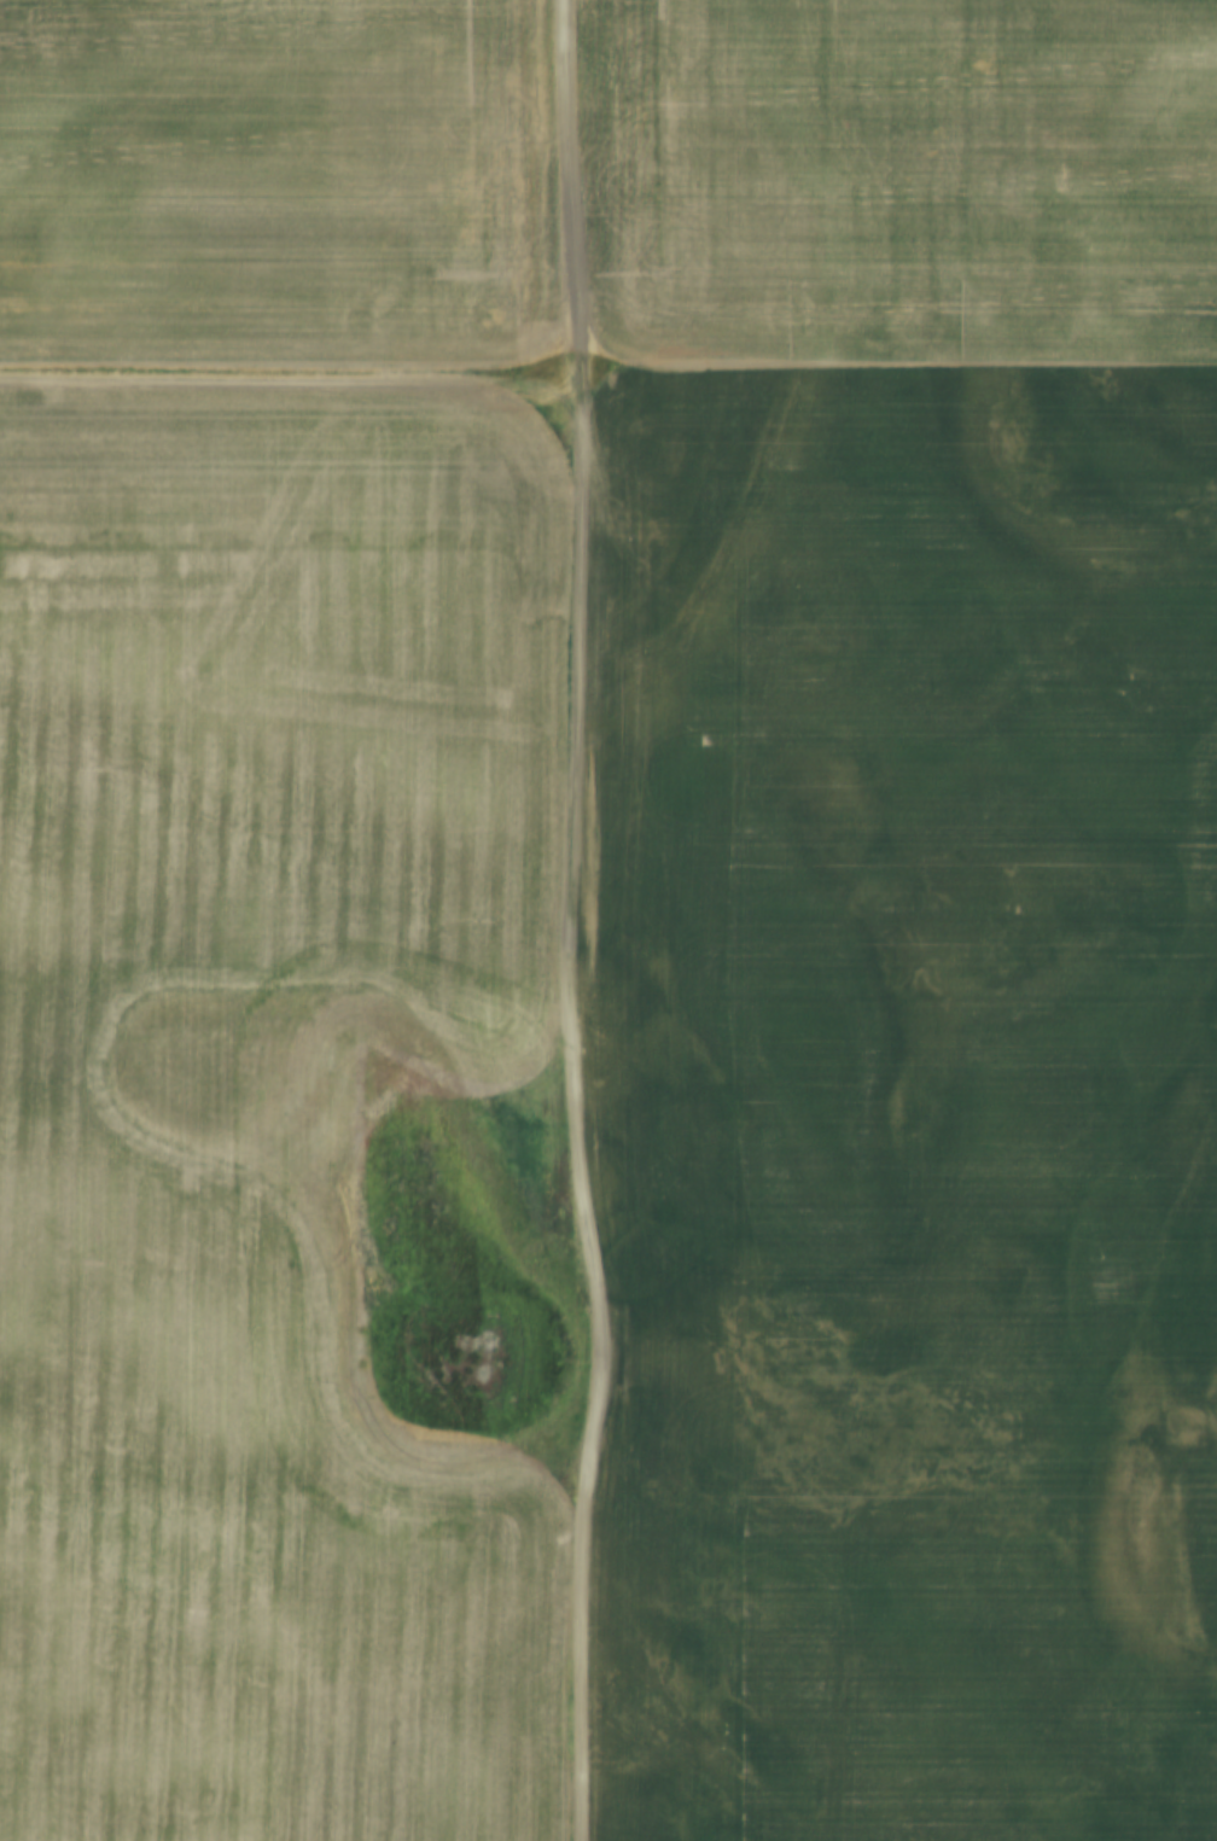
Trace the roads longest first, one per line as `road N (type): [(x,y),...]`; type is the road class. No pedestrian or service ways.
road 1 (track): [(592,1840),(593,1106),(570,0)]
road 2 (track): [(1216,374),(0,376)]

